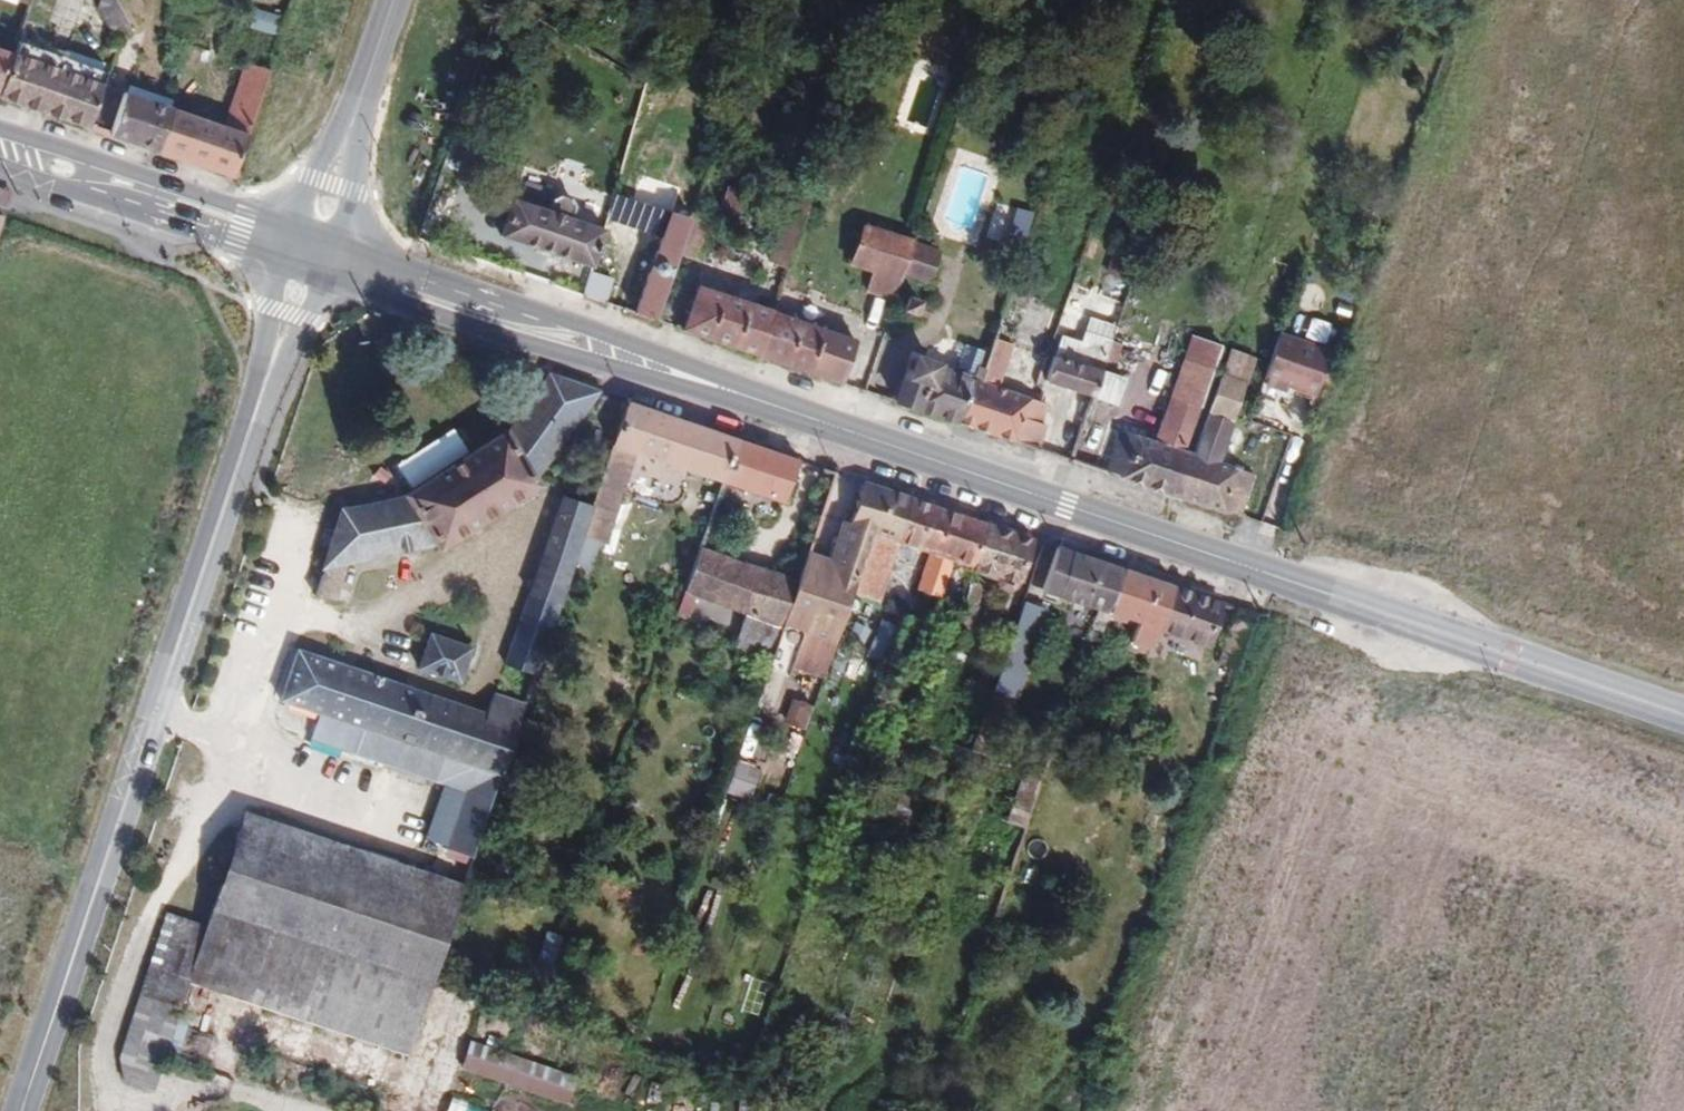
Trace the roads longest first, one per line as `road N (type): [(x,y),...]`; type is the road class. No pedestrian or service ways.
road 1 (primary): [(747,396),(1683,718)]
road 2 (secondary): [(306,265),(24,1110)]
road 3 (primary): [(306,265),(667,390),(747,396)]
road 4 (primary): [(747,396),(572,320),(317,238)]
road 5 (primary): [(317,238),(0,130)]
road 6 (primary): [(0,167),(306,265)]
road 7 (secondary): [(394,0),(317,238)]

